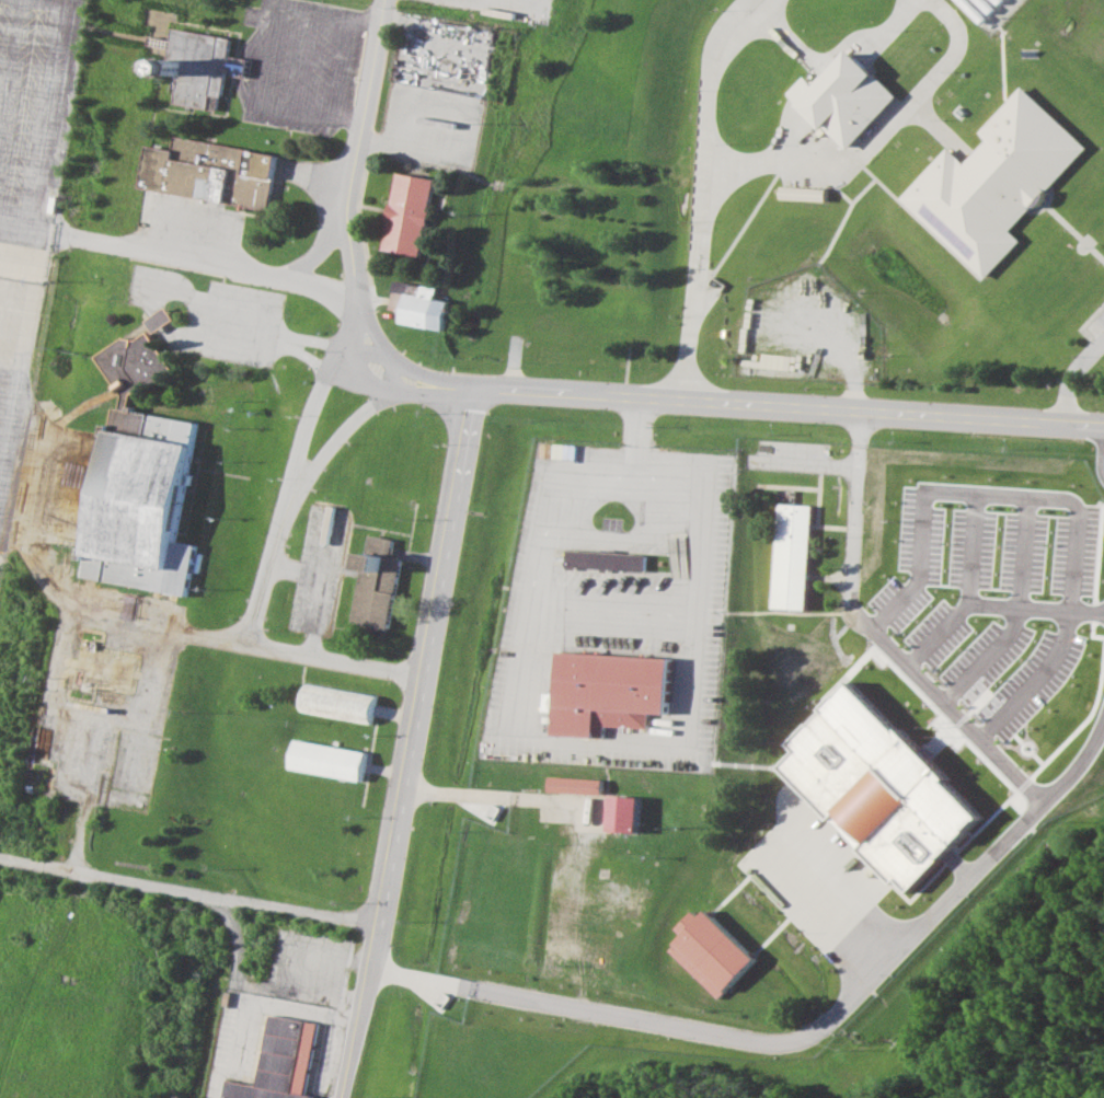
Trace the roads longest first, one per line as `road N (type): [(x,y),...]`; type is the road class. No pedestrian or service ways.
road 1 (residential): [(339,1097),(378,924),(464,388)]
road 2 (residential): [(416,383),(1103,427)]
road 3 (residential): [(859,409),(848,589),(854,617),(1046,802)]
road 4 (residential): [(381,0),(342,215),(360,331),(379,362),(416,383)]
road 5 (residential): [(59,238),(298,284),(357,312)]
road 6 (track): [(0,1096),(94,874)]
road 7 (residential): [(1008,841),(1081,768),(1103,731)]
road 8 (residential): [(267,277),(320,250),(336,228),(344,193)]

